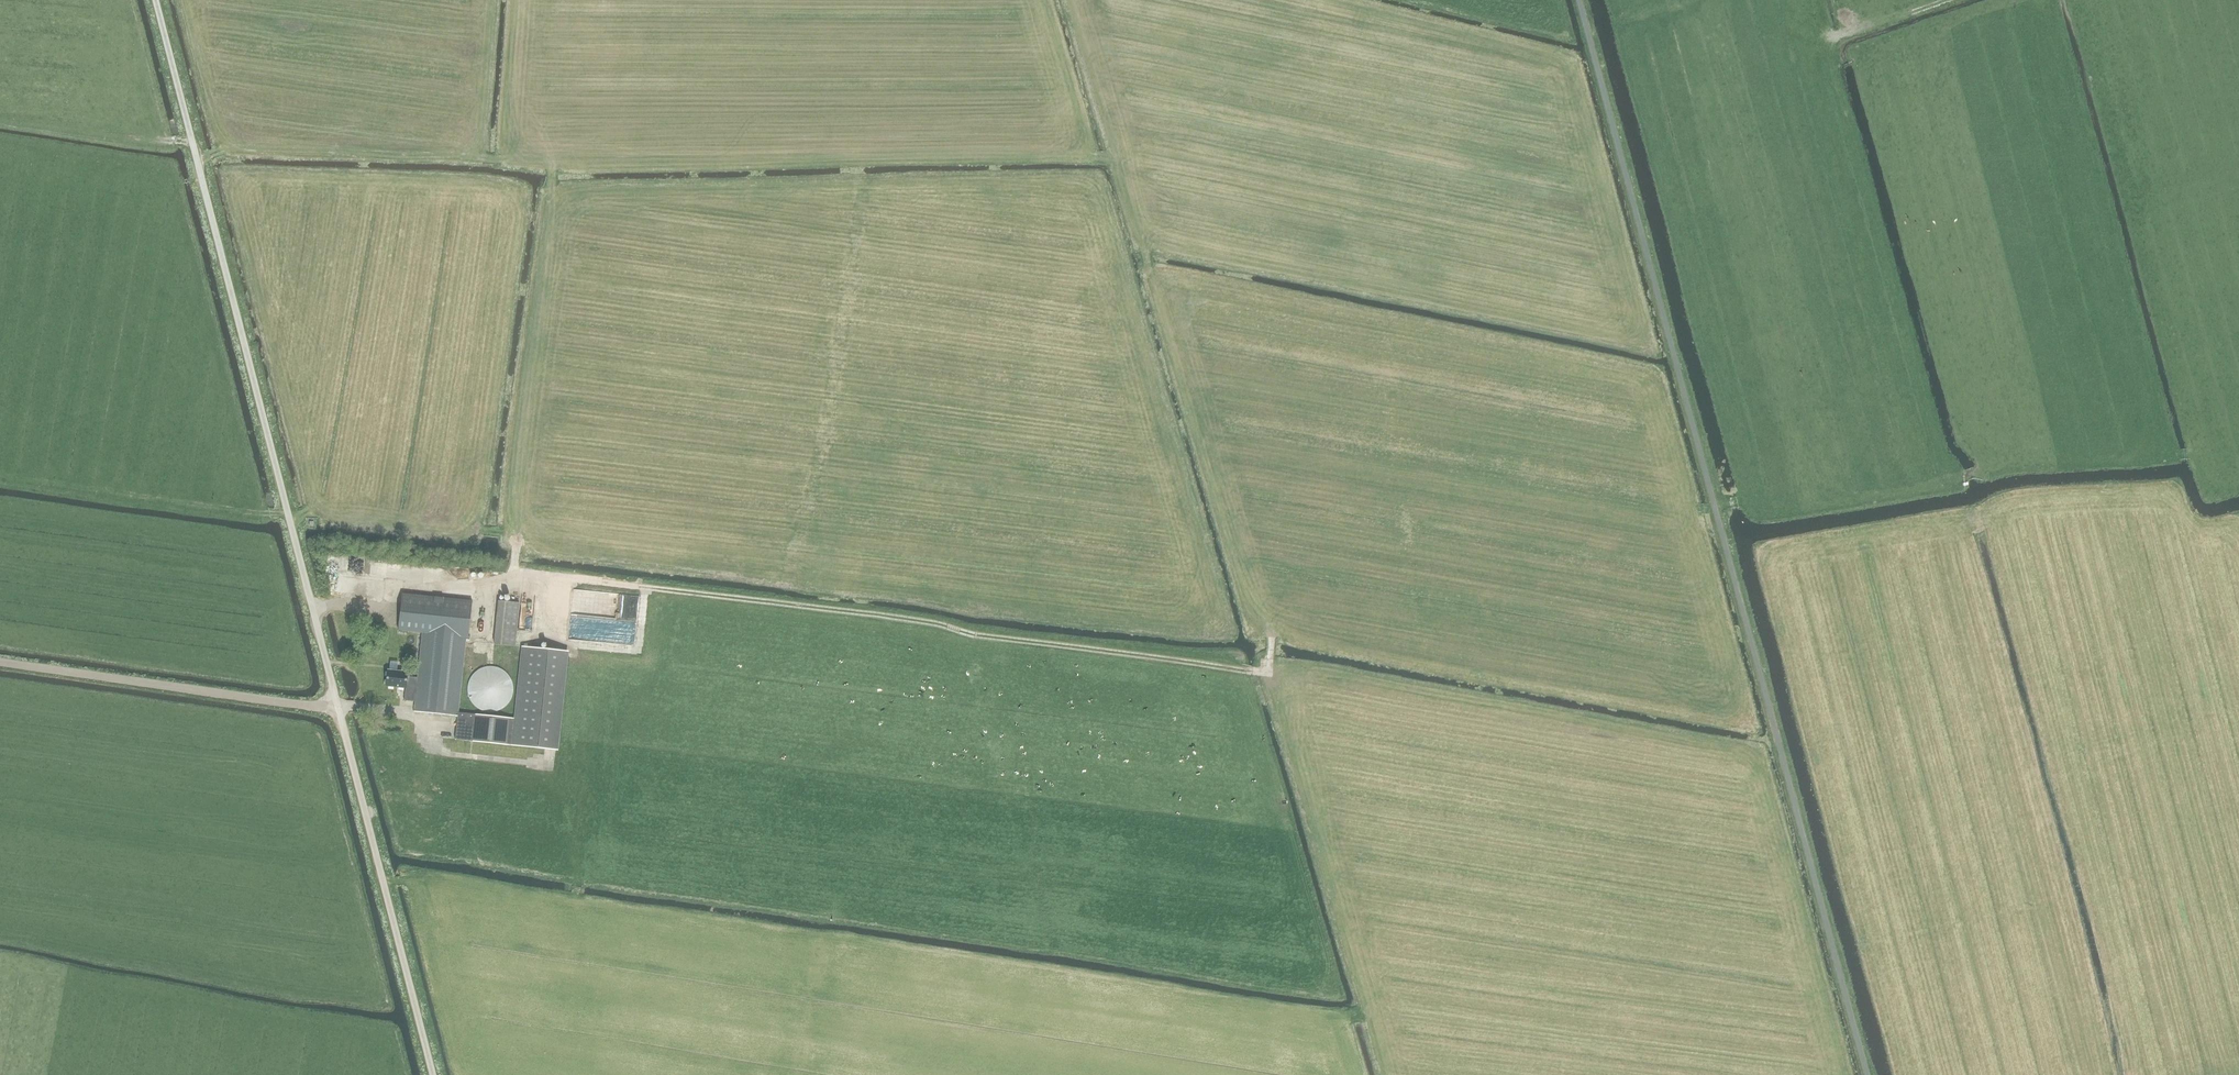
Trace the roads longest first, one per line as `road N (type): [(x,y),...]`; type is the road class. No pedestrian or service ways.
road 1 (unclassified): [(432,1074),(156,0)]

